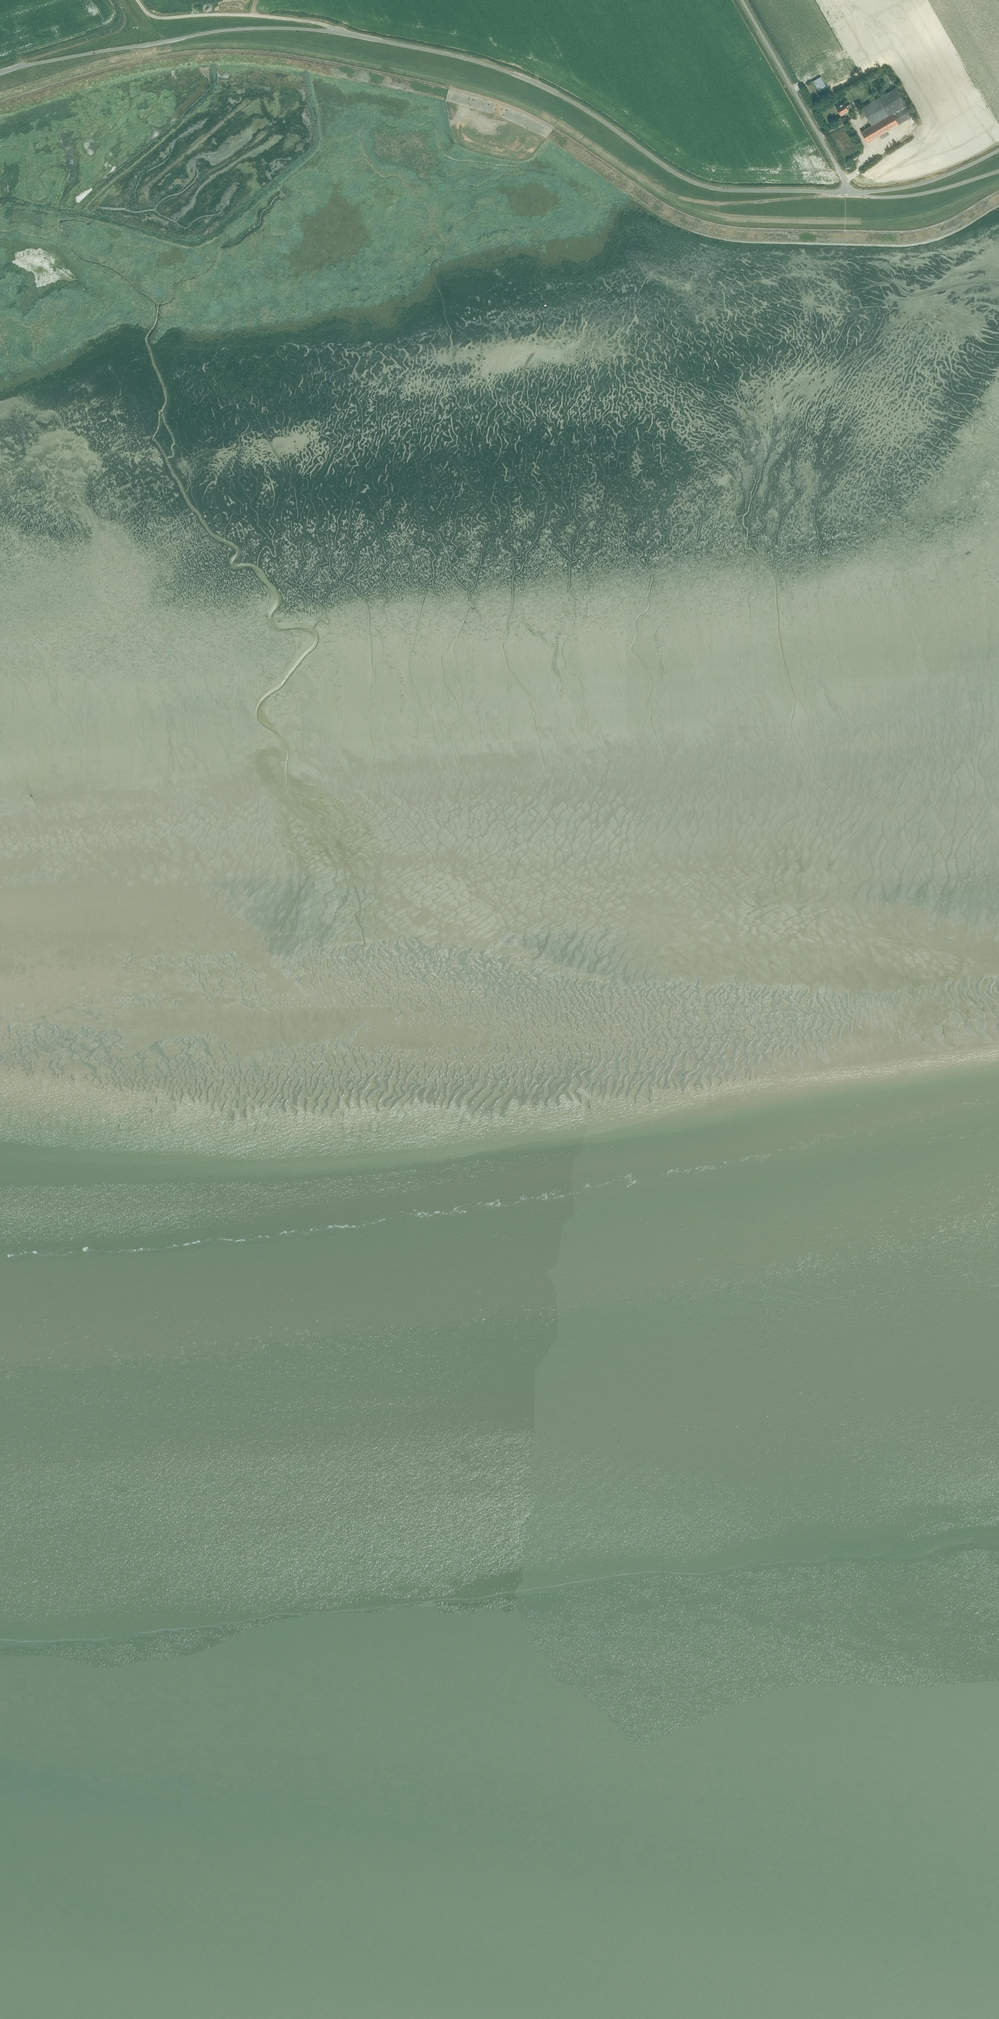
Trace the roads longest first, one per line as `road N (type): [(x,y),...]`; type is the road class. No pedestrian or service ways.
road 1 (track): [(998,192),(938,223),(902,231),(727,226),(678,209),(565,135),(499,109),(275,51),(166,54),(0,100)]
road 2 (unclassified): [(343,32),(497,69),(547,89),(702,188),(848,194)]
road 3 (unclassified): [(0,73),(228,30),(343,32)]
road 4 (unclassified): [(848,194),(741,0)]
road 5 (unclassified): [(343,32),(237,14),(158,17),(137,0)]
road 6 (unclassified): [(848,194),(911,187),(998,151)]

